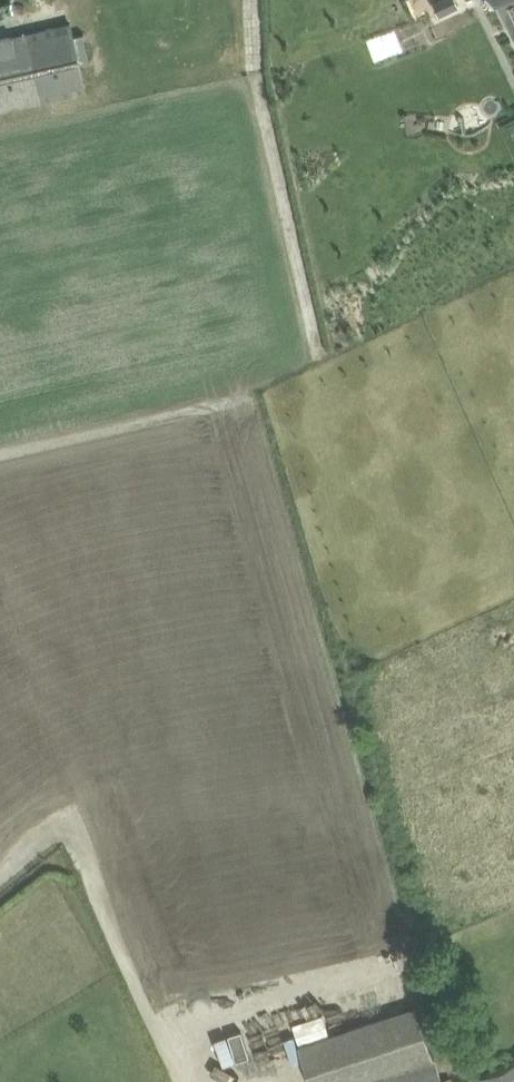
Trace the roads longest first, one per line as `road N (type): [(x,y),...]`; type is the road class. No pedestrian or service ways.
road 1 (track): [(0,880),(70,827),(183,1081)]
road 2 (track): [(0,457),(251,399)]

